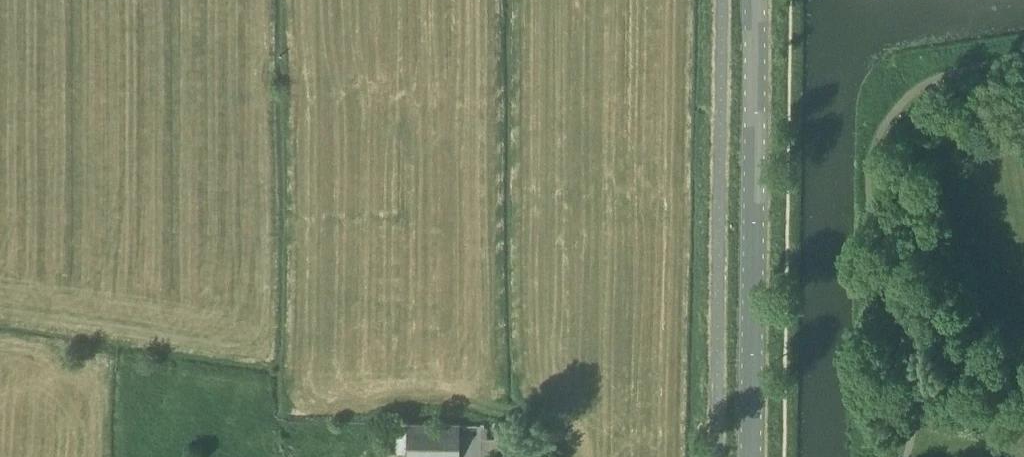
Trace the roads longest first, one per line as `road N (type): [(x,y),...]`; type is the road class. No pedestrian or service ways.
road 1 (tertiary): [(750,456),(753,0)]

